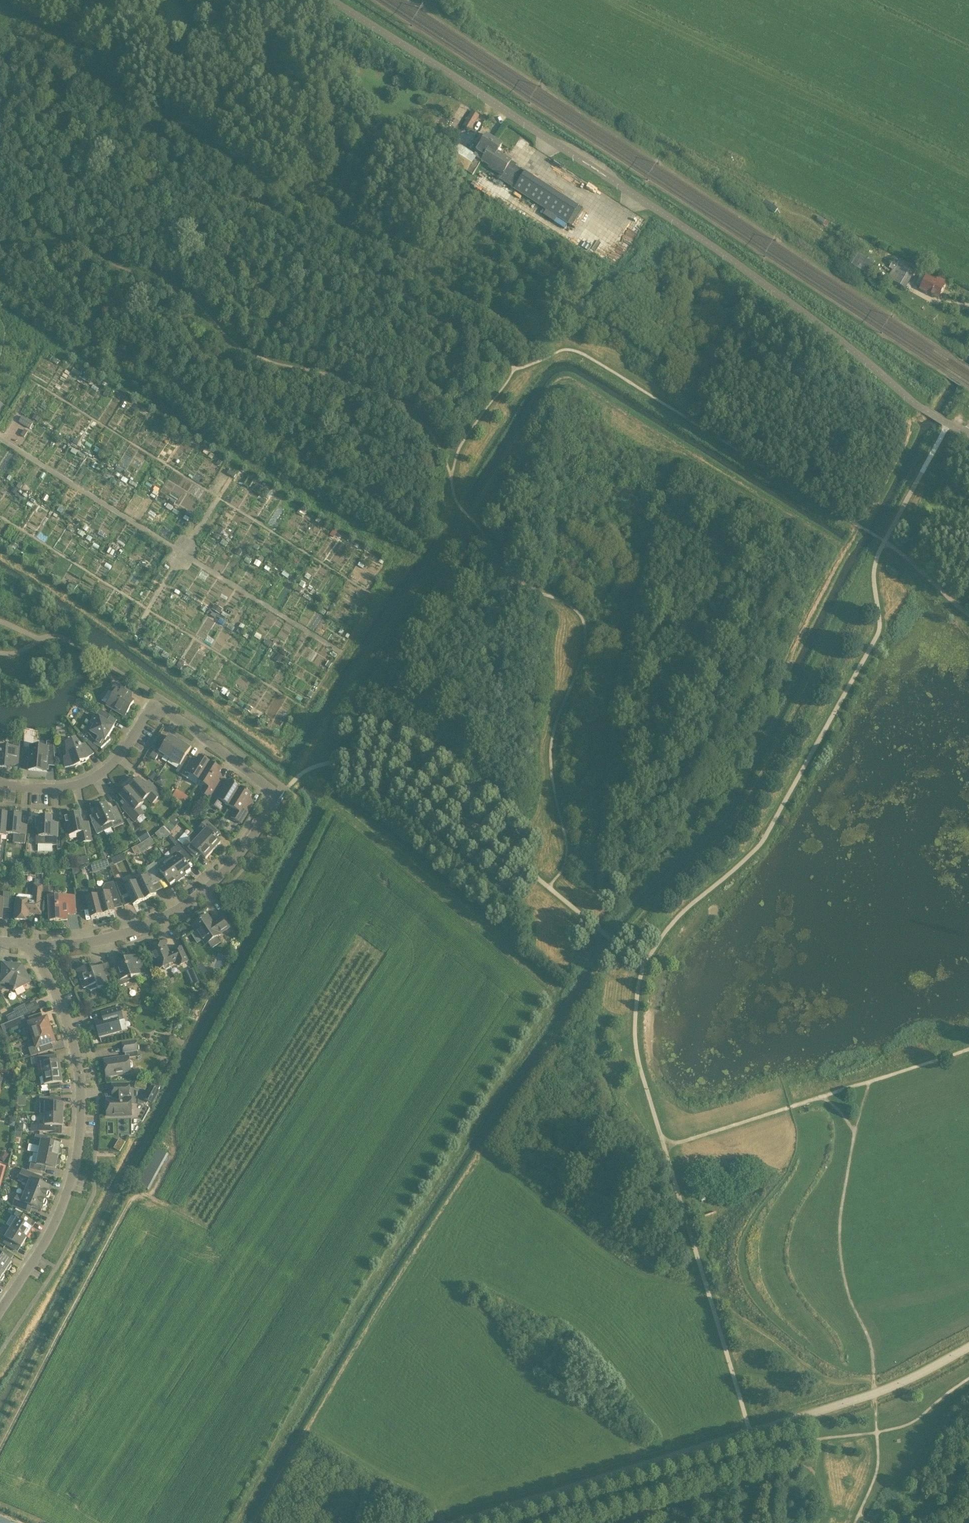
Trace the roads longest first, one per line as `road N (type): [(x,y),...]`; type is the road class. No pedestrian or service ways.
road 1 (residential): [(31,947),(114,940),(166,917),(238,856),(279,799),(152,707),(105,775),(78,789),(0,785)]
road 2 (unclassified): [(968,1349),(873,1396),(464,1522)]
road 3 (residential): [(0,1314),(58,1219),(80,1134),(70,1031),(31,947)]
road 4 (unclassified): [(595,169),(331,0)]

